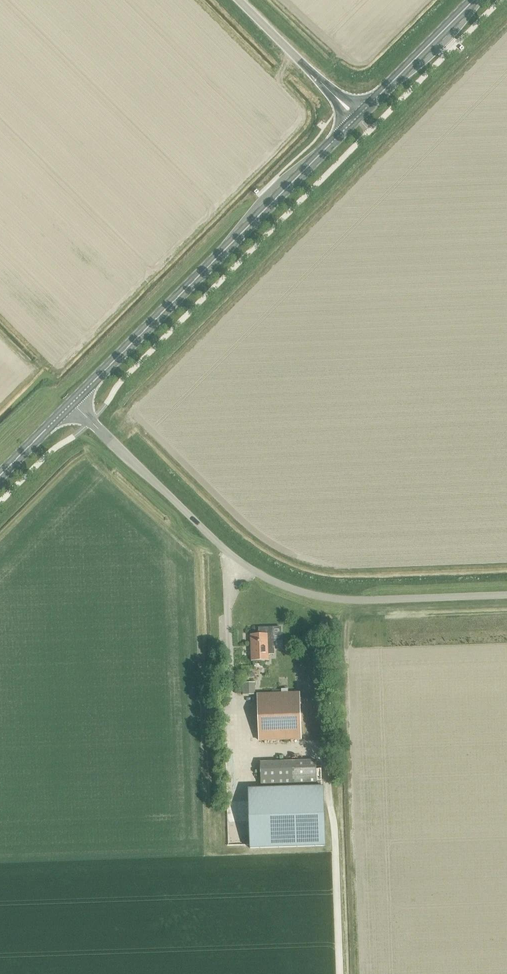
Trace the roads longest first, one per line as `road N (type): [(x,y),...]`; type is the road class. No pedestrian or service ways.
road 1 (residential): [(506,593),(306,594),(252,566),(128,461),(79,404)]
road 2 (secondary): [(79,404),(354,121)]
road 3 (track): [(340,973),(326,775),(310,747)]
road 4 (secondary): [(354,121),(473,0)]

